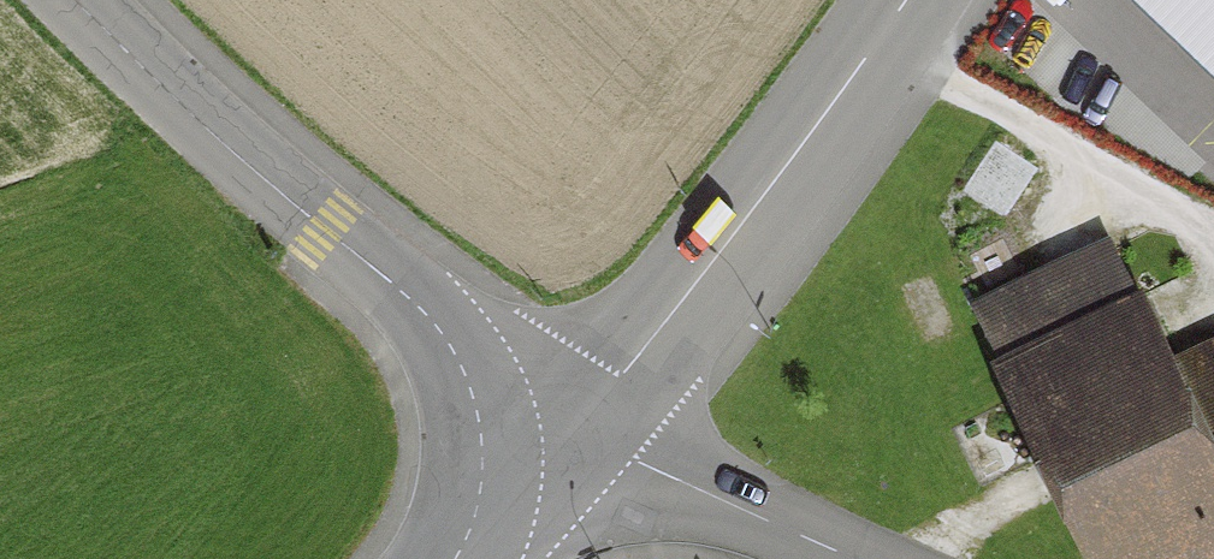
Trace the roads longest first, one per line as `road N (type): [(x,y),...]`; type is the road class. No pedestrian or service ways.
road 1 (unclassified): [(77,0),(302,215),(482,367),(575,433)]
road 2 (unclassified): [(575,433),(806,135),(898,0)]
road 3 (unclassified): [(575,433),(849,558)]
road 4 (unclassified): [(575,433),(458,558)]

